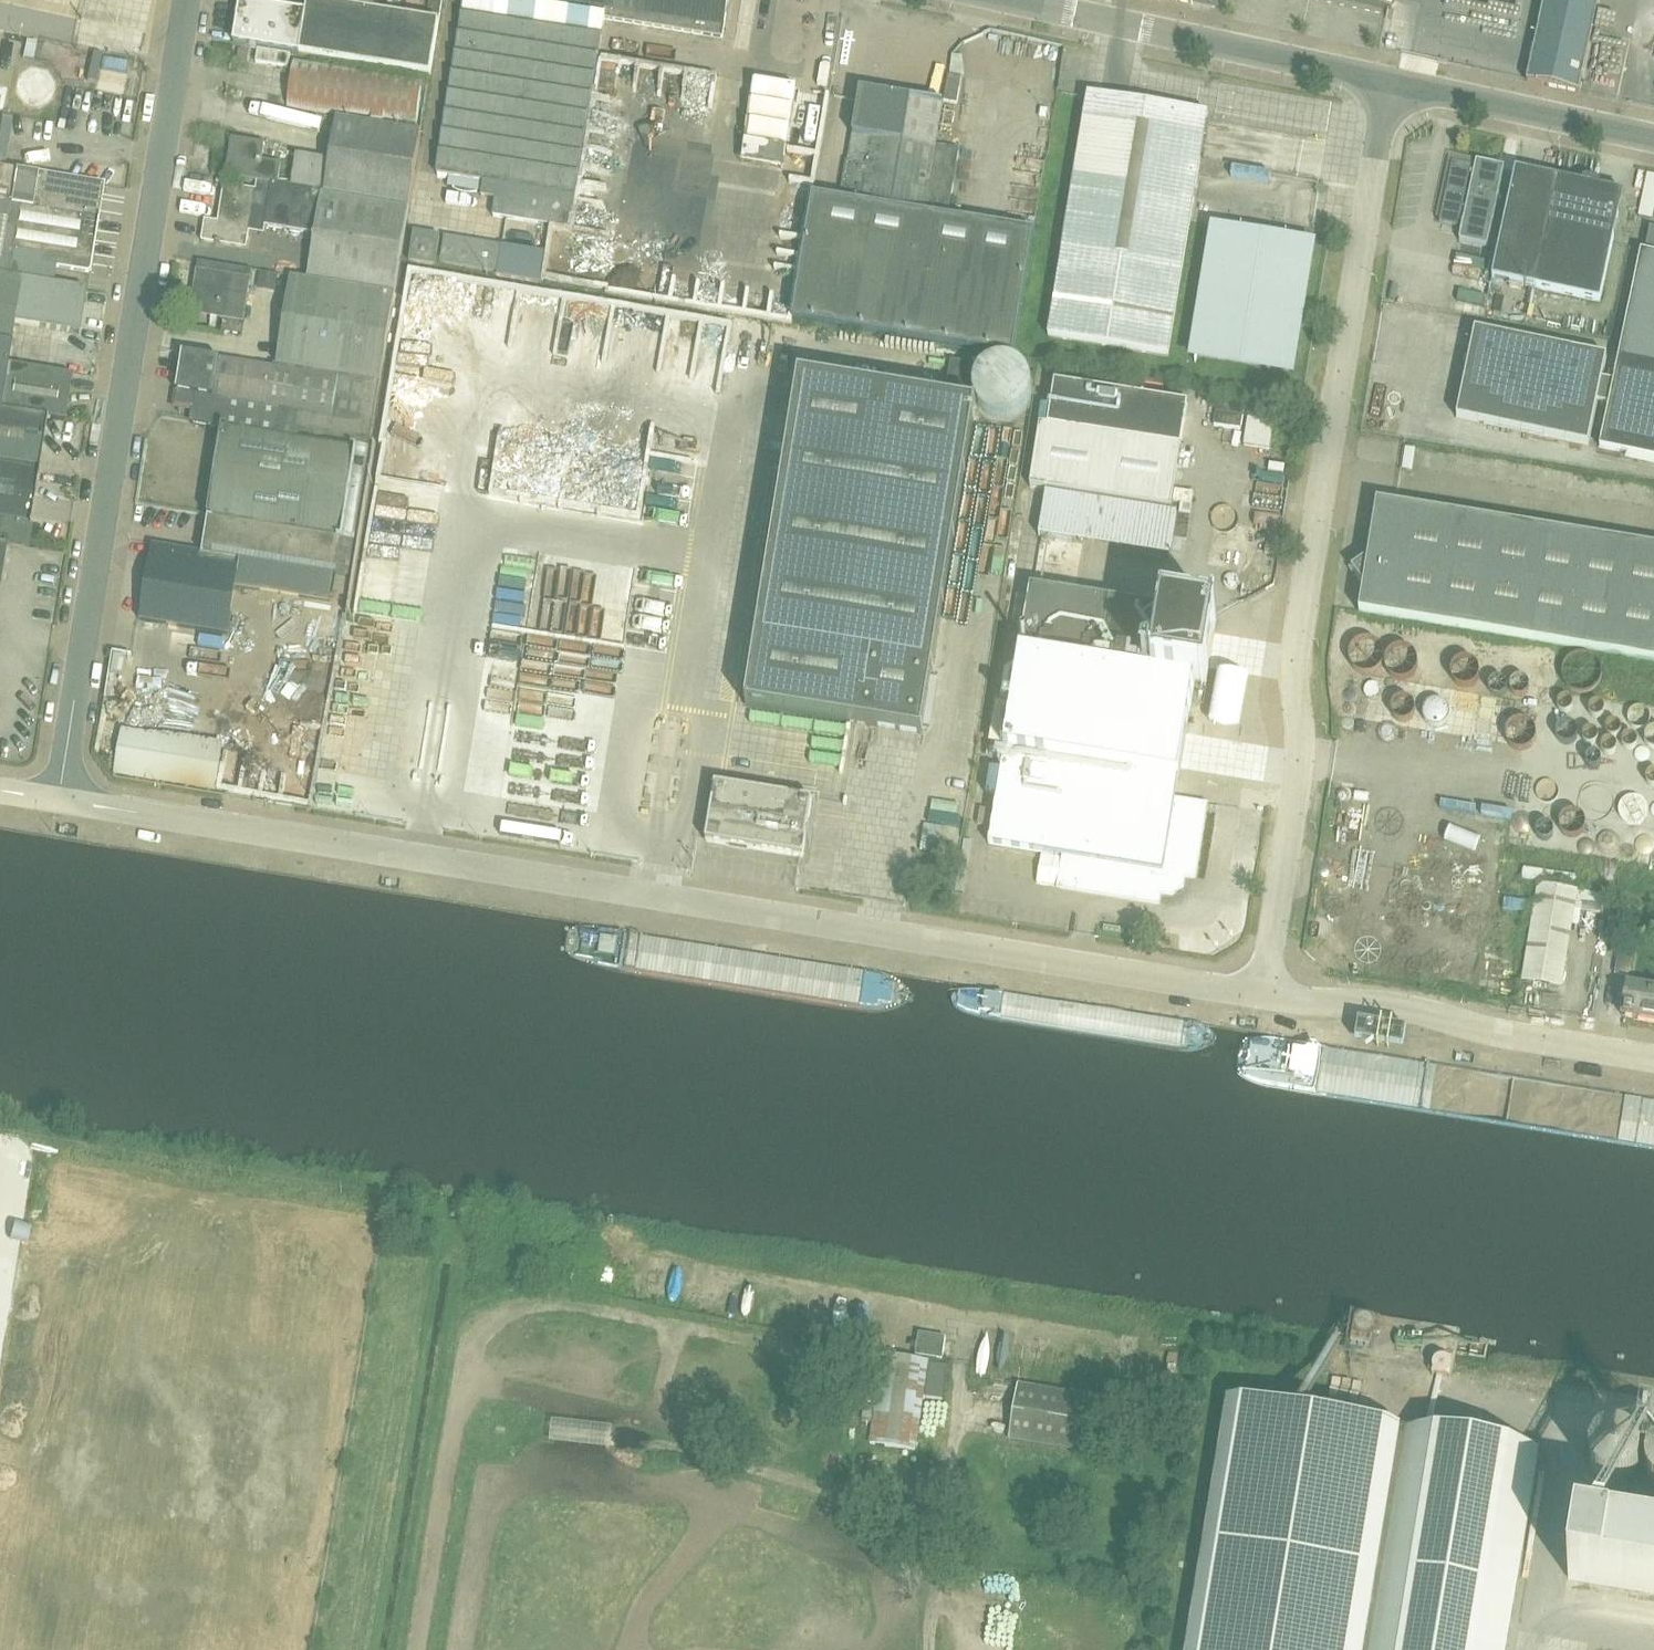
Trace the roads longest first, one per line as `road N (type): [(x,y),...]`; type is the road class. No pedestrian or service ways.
road 1 (unclassified): [(1261,992),(58,800)]
road 2 (unclassified): [(1261,992),(1304,721),(1291,662),(1390,82)]
road 3 (unclassified): [(58,800),(185,0)]
road 4 (unclassified): [(1653,1058),(1261,992)]
road 5 (unclassified): [(1390,82),(1010,0)]
road 6 (unclassified): [(1653,139),(1390,82)]

